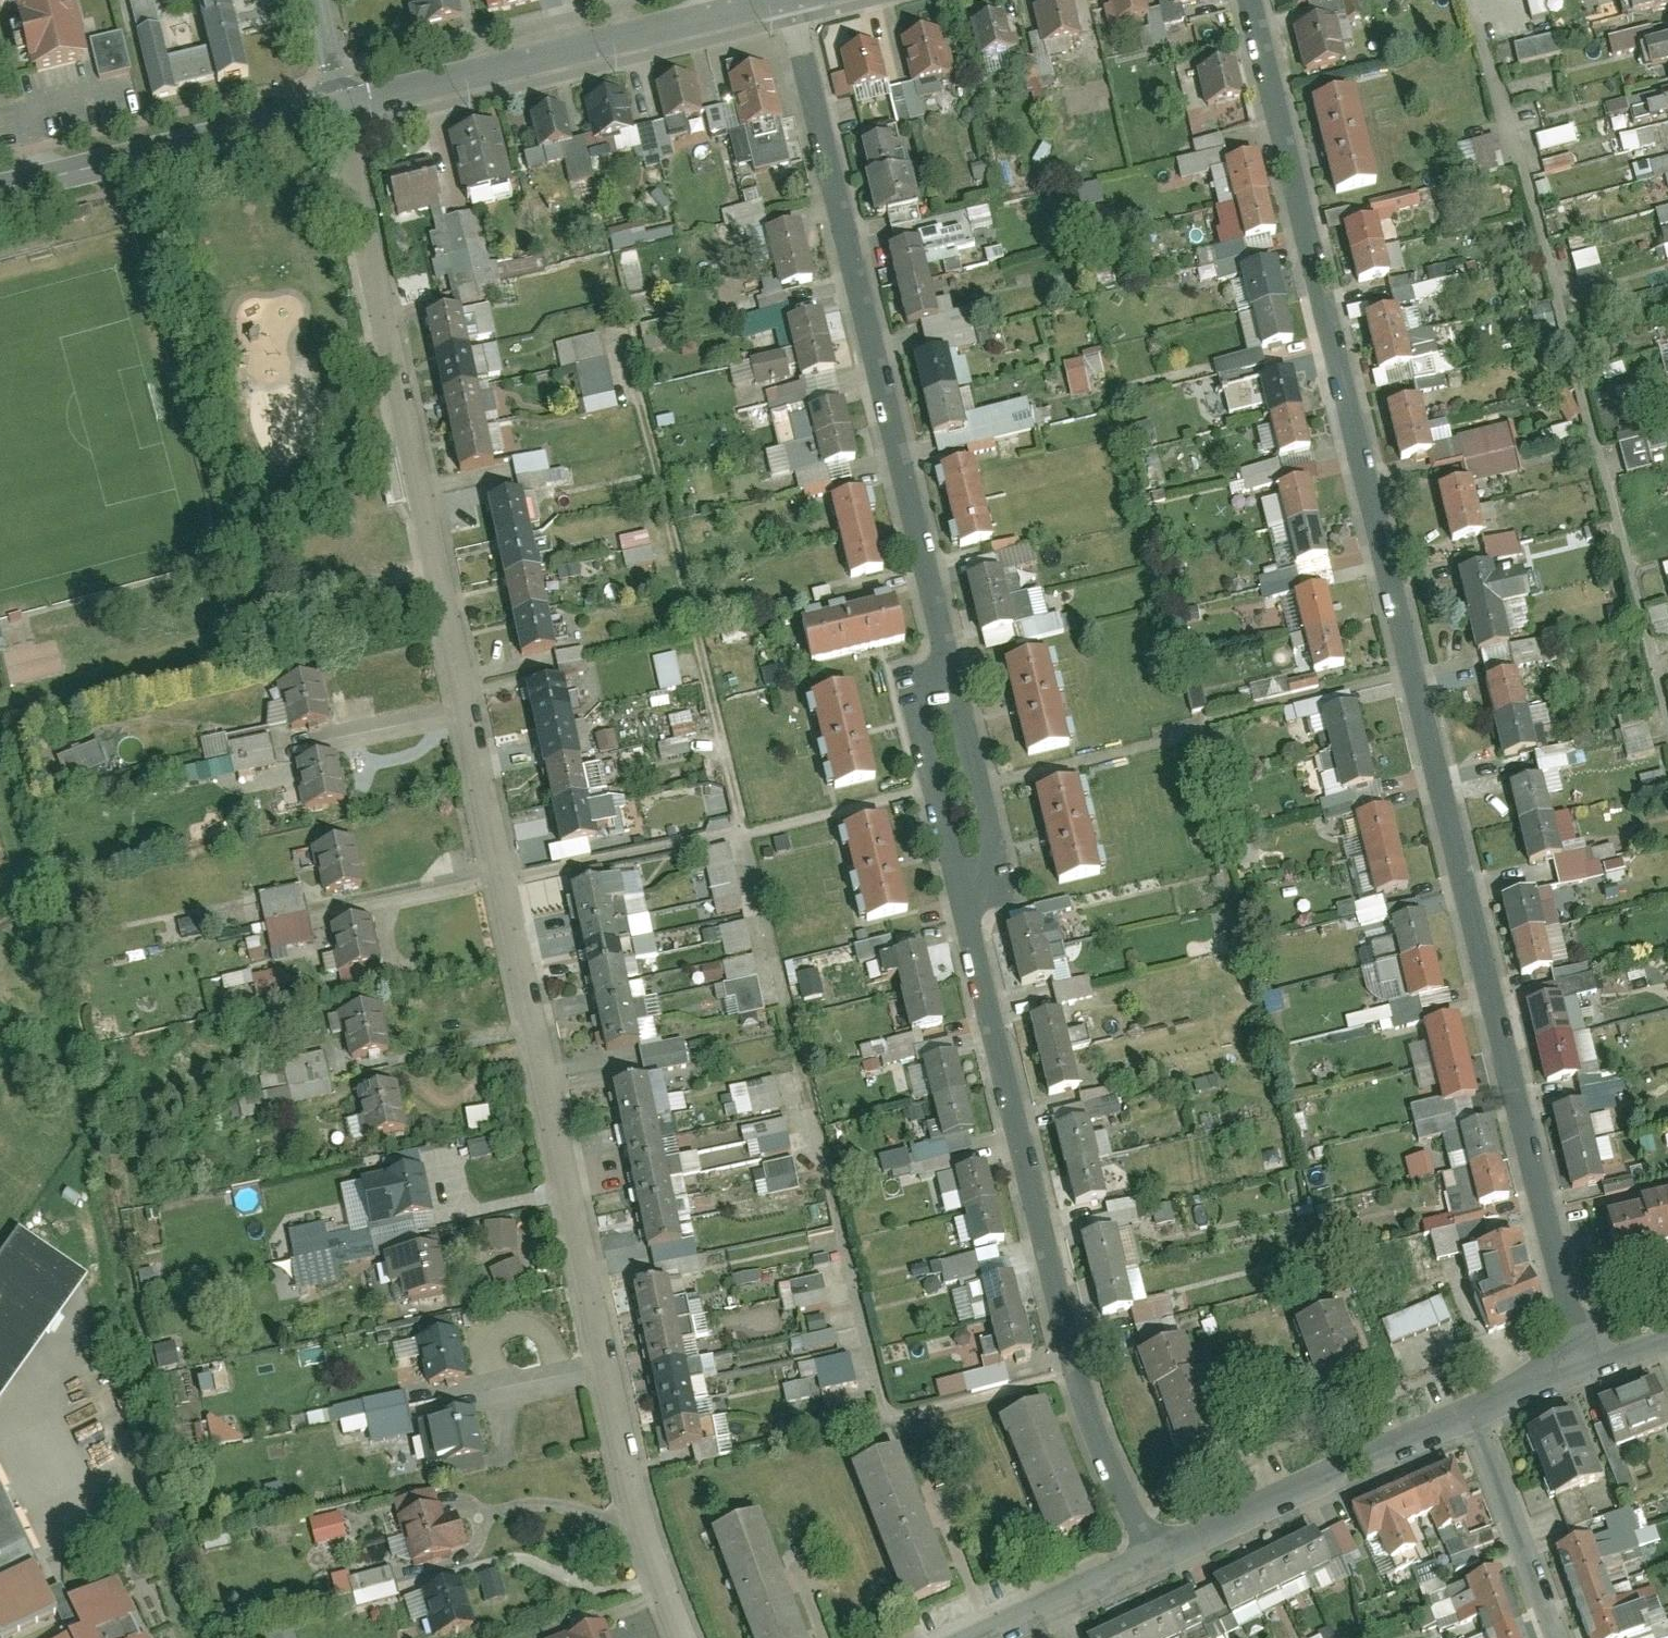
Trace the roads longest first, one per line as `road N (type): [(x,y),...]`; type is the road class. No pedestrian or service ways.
road 1 (residential): [(341,102),(644,1555),(680,1637)]
road 2 (residential): [(1251,0),(1577,1336)]
road 3 (residential): [(956,884),(1074,1371),(1153,1560)]
road 4 (residential): [(783,0),(950,671)]
road 5 (tertiary): [(726,9),(341,102)]
road 6 (residential): [(1153,1560),(1479,1416)]
road 7 (tertiary): [(341,102),(0,190)]
road 8 (residential): [(950,671),(1002,869),(956,884)]
road 9 (residential): [(950,671),(908,685),(956,884)]
road 10 (residential): [(1479,1416),(1561,1637)]
road 11 (residential): [(982,1637),(1153,1560)]
road 12 (residential): [(1577,1336),(1479,1416)]

